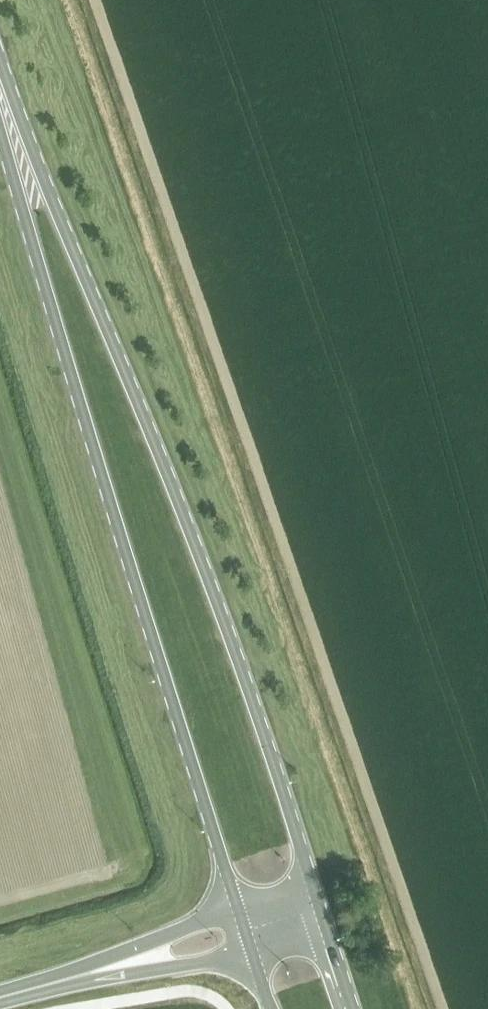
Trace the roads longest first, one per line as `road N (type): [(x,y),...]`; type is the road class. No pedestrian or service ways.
road 1 (trunk): [(321,911),(180,505),(0,88)]
road 2 (trunk): [(0,99),(96,463),(237,910)]
road 3 (secondary): [(75,978),(250,954)]
road 4 (secondary): [(237,910),(75,978)]

